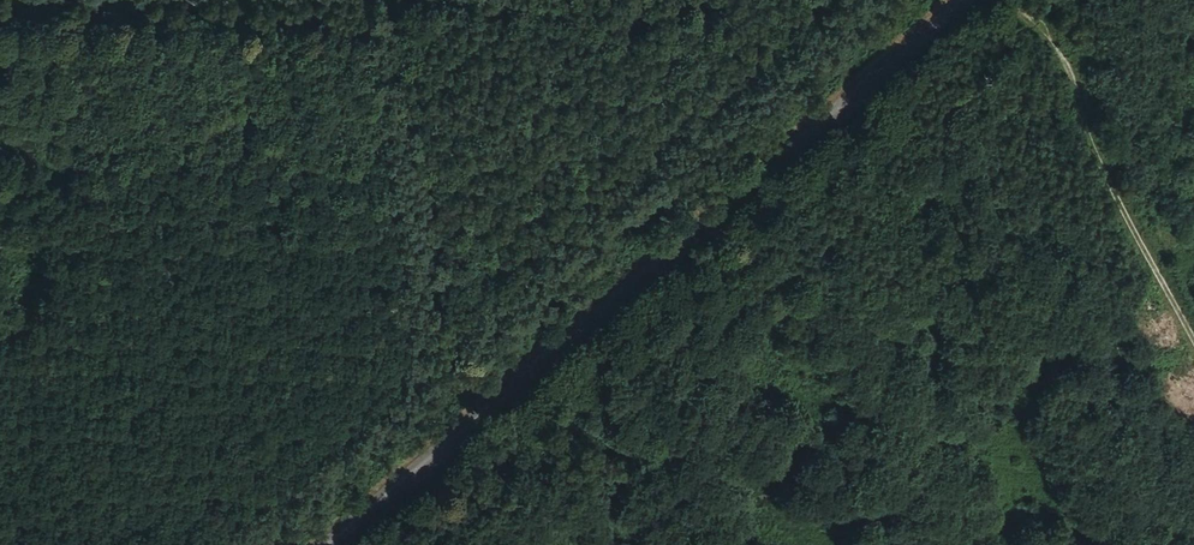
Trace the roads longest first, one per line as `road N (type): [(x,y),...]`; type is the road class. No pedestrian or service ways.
road 1 (tertiary): [(958,0),(334,544)]
road 2 (track): [(1193,339),(1126,215),(1066,60),(1018,0)]
road 3 (track): [(61,0),(395,8),(394,0)]

